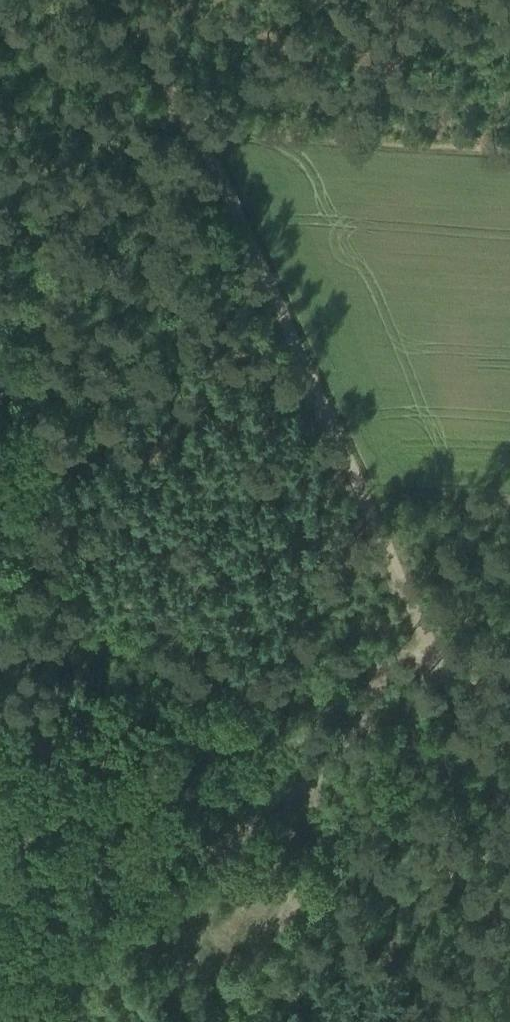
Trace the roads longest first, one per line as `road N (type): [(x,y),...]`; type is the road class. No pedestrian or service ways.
road 1 (track): [(428,642),(214,175),(183,124)]
road 2 (track): [(183,124),(509,149)]
road 3 (track): [(395,665),(302,795),(284,861)]
road 4 (track): [(509,819),(428,642)]
road 5 (track): [(183,124),(126,0)]

